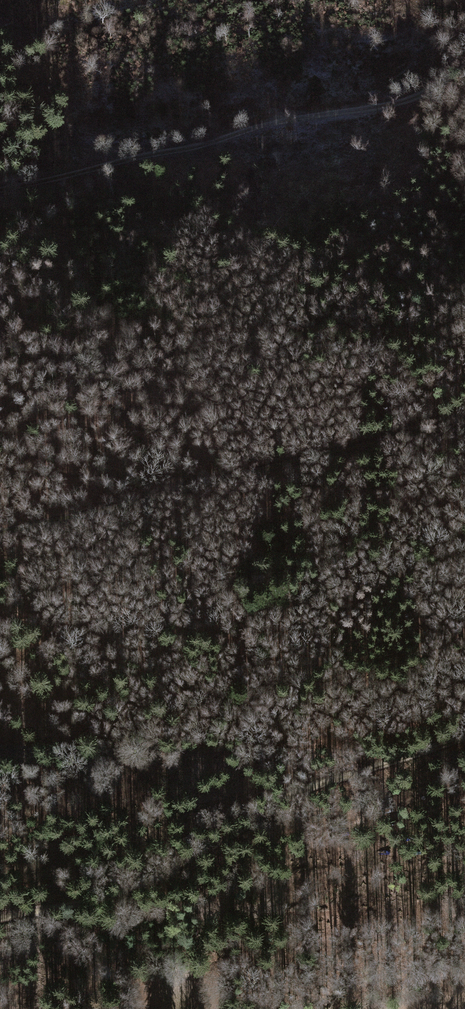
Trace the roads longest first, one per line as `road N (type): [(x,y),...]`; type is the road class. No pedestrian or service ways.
road 1 (track): [(464,65),(406,101),(289,119),(0,190)]
road 2 (track): [(0,538),(464,424)]
road 3 (track): [(464,737),(289,796),(196,854)]
road 4 (track): [(0,919),(76,905),(196,854)]

